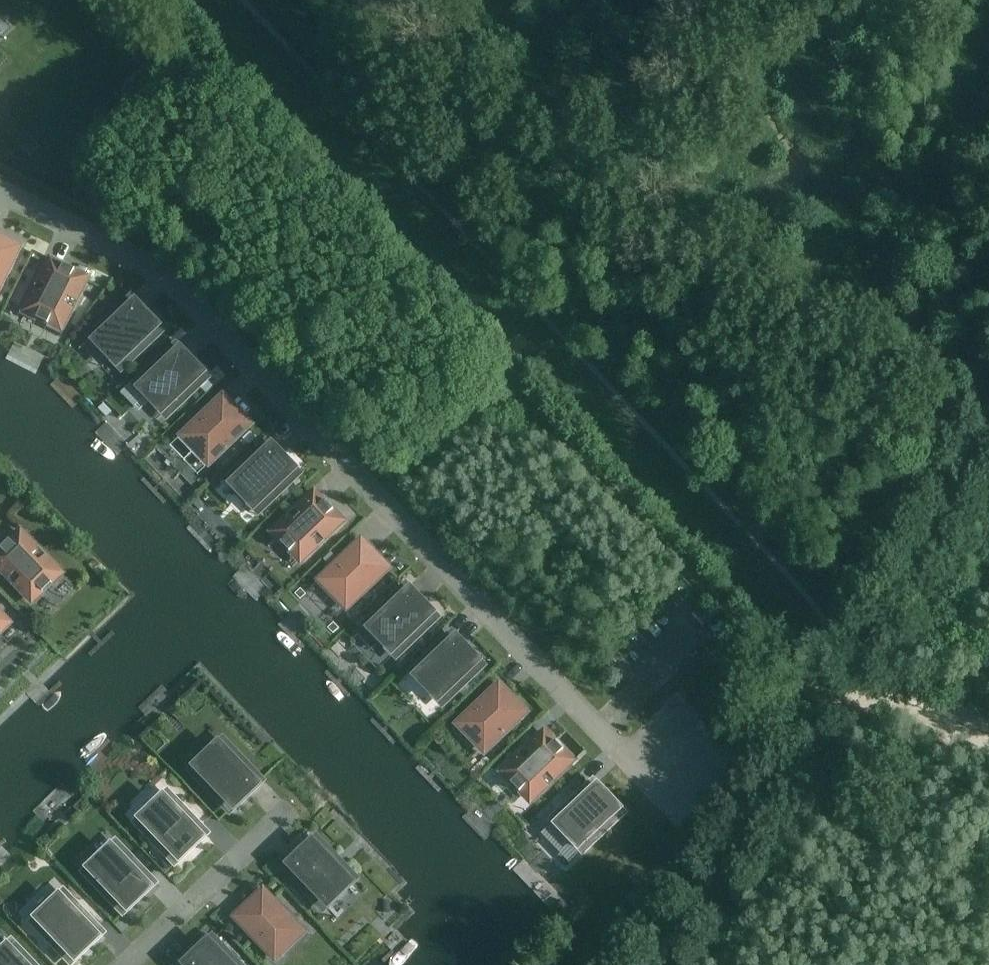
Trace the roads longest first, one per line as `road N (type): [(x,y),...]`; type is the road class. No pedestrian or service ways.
road 1 (residential): [(833,695),(561,436),(150,0)]
road 2 (residential): [(0,192),(141,262),(618,749)]
road 3 (unclassified): [(653,964),(775,796),(833,695)]
road 4 (unclassified): [(833,695),(988,422)]
road 5 (residential): [(126,964),(284,814)]

